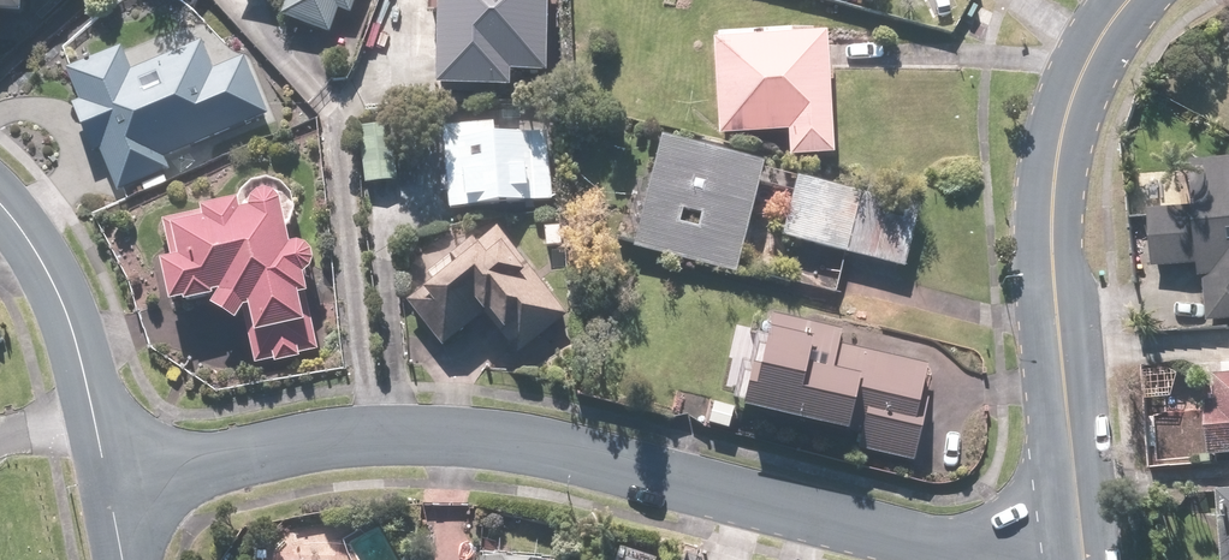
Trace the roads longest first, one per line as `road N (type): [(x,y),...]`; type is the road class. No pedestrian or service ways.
road 1 (residential): [(1010,559),(569,450),(465,436),(379,432),(109,473)]
road 2 (tertiary): [(1083,559),(1049,273),(1050,202),(1063,114),(1092,41),(1125,0)]
road 3 (residential): [(0,206),(72,320),(109,473)]

